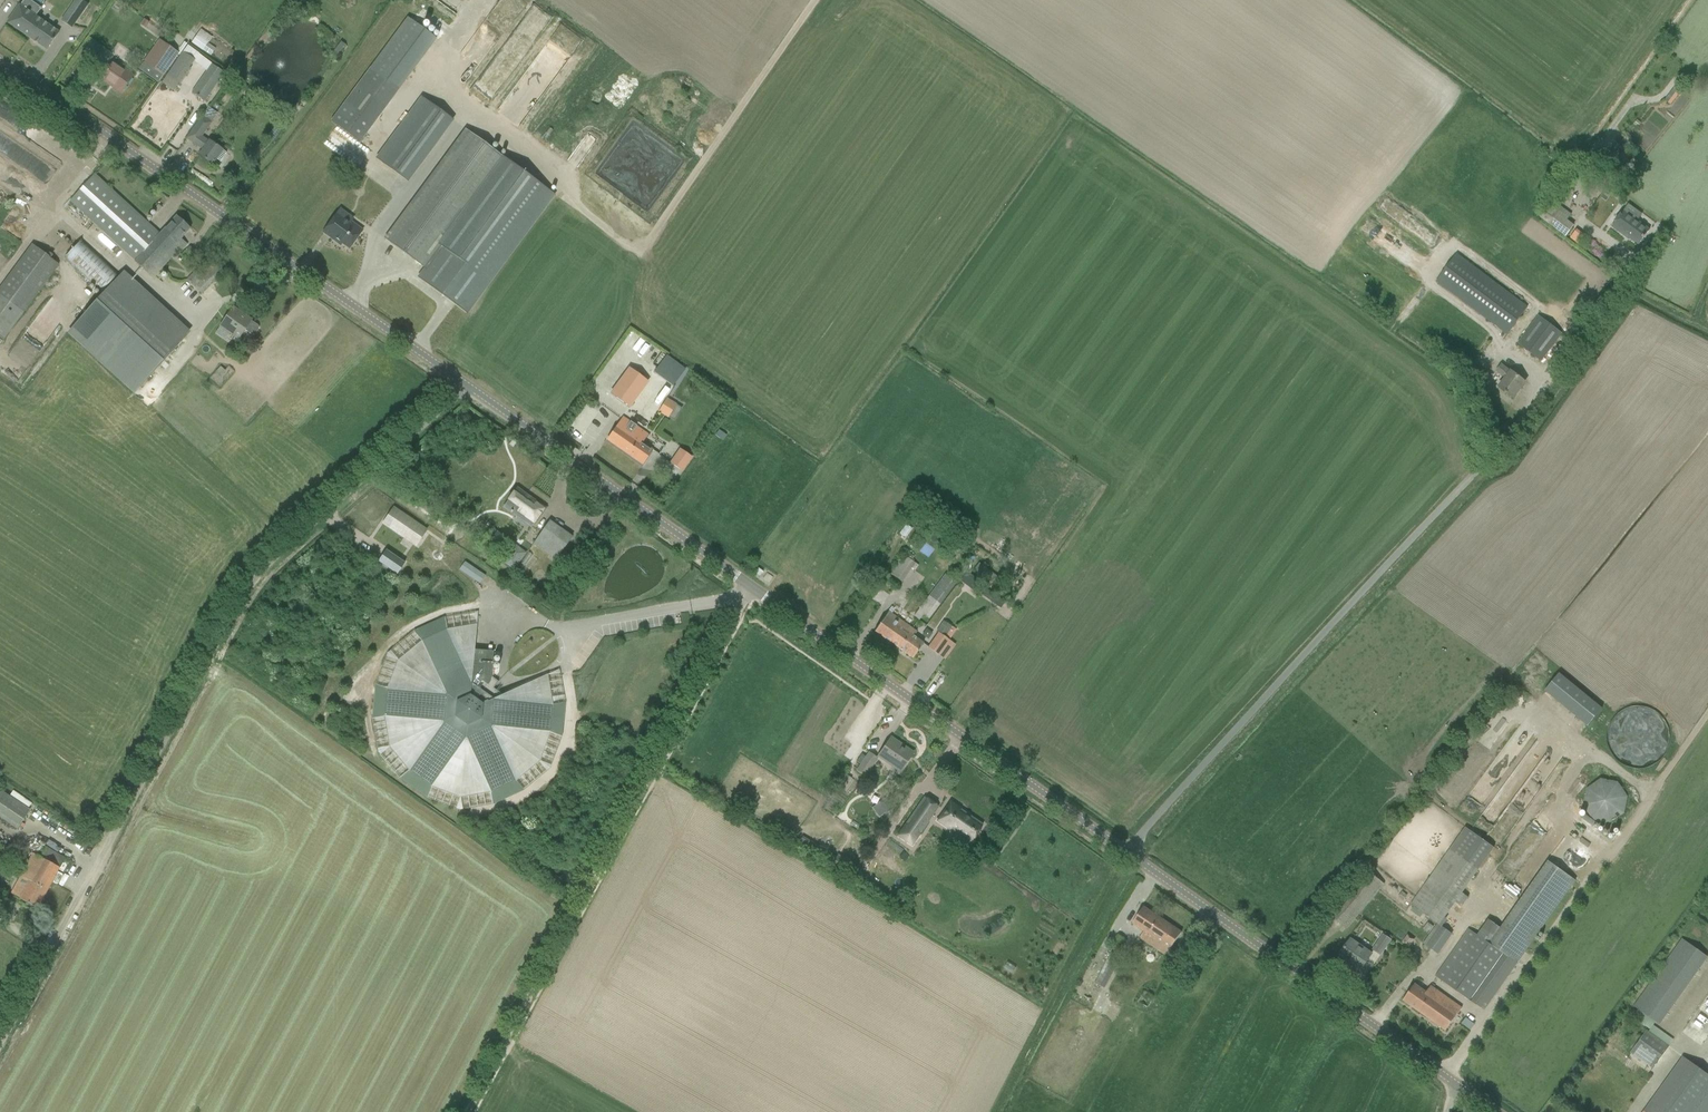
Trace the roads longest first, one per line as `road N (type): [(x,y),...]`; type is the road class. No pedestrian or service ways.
road 1 (unclassified): [(0,1050),(248,591),(467,388)]
road 2 (unclassified): [(1129,854),(467,388)]
road 3 (track): [(469,1111),(749,590)]
road 4 (unclassified): [(0,62),(467,388)]
road 5 (unclassified): [(1129,854),(1492,456)]
road 6 (unclassified): [(1455,1086),(1129,854)]

